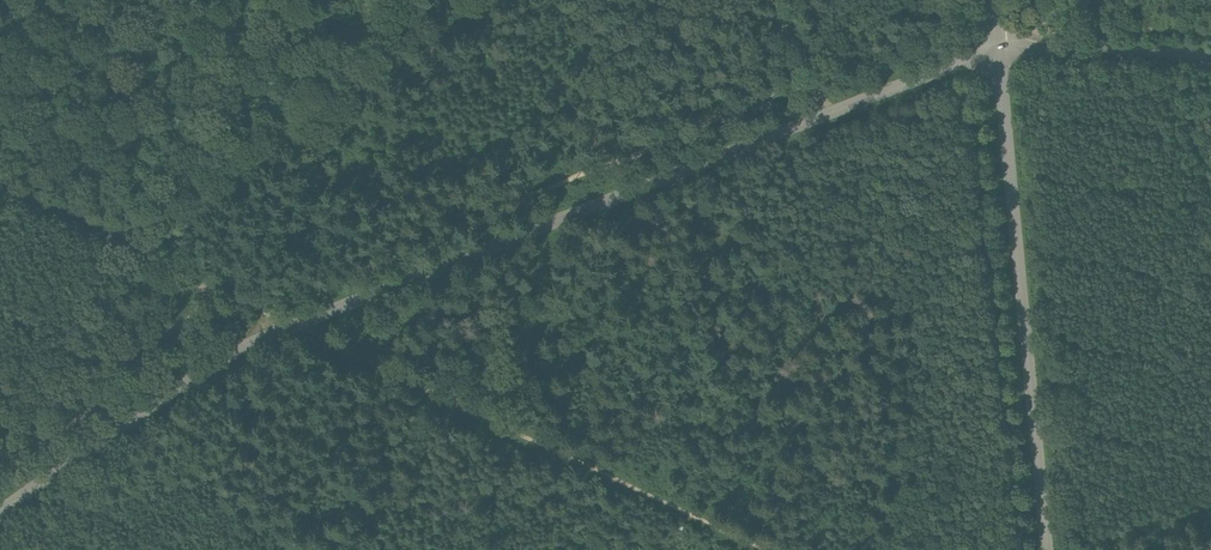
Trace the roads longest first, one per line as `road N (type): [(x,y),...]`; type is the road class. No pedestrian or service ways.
road 1 (tertiary): [(998,42),(231,352),(0,511)]
road 2 (track): [(253,302),(333,291),(395,255),(699,131),(730,108),(818,90)]
road 3 (track): [(253,302),(764,549)]
road 4 (track): [(1018,549),(977,238),(976,147),(931,46)]
road 5 (unclassified): [(1052,549),(998,42)]
road 6 (track): [(0,467),(69,426),(212,289)]
road 7 (track): [(0,179),(212,289)]
road 8 (unclassified): [(998,42),(1210,53)]
road 9 (track): [(931,46),(818,90)]

